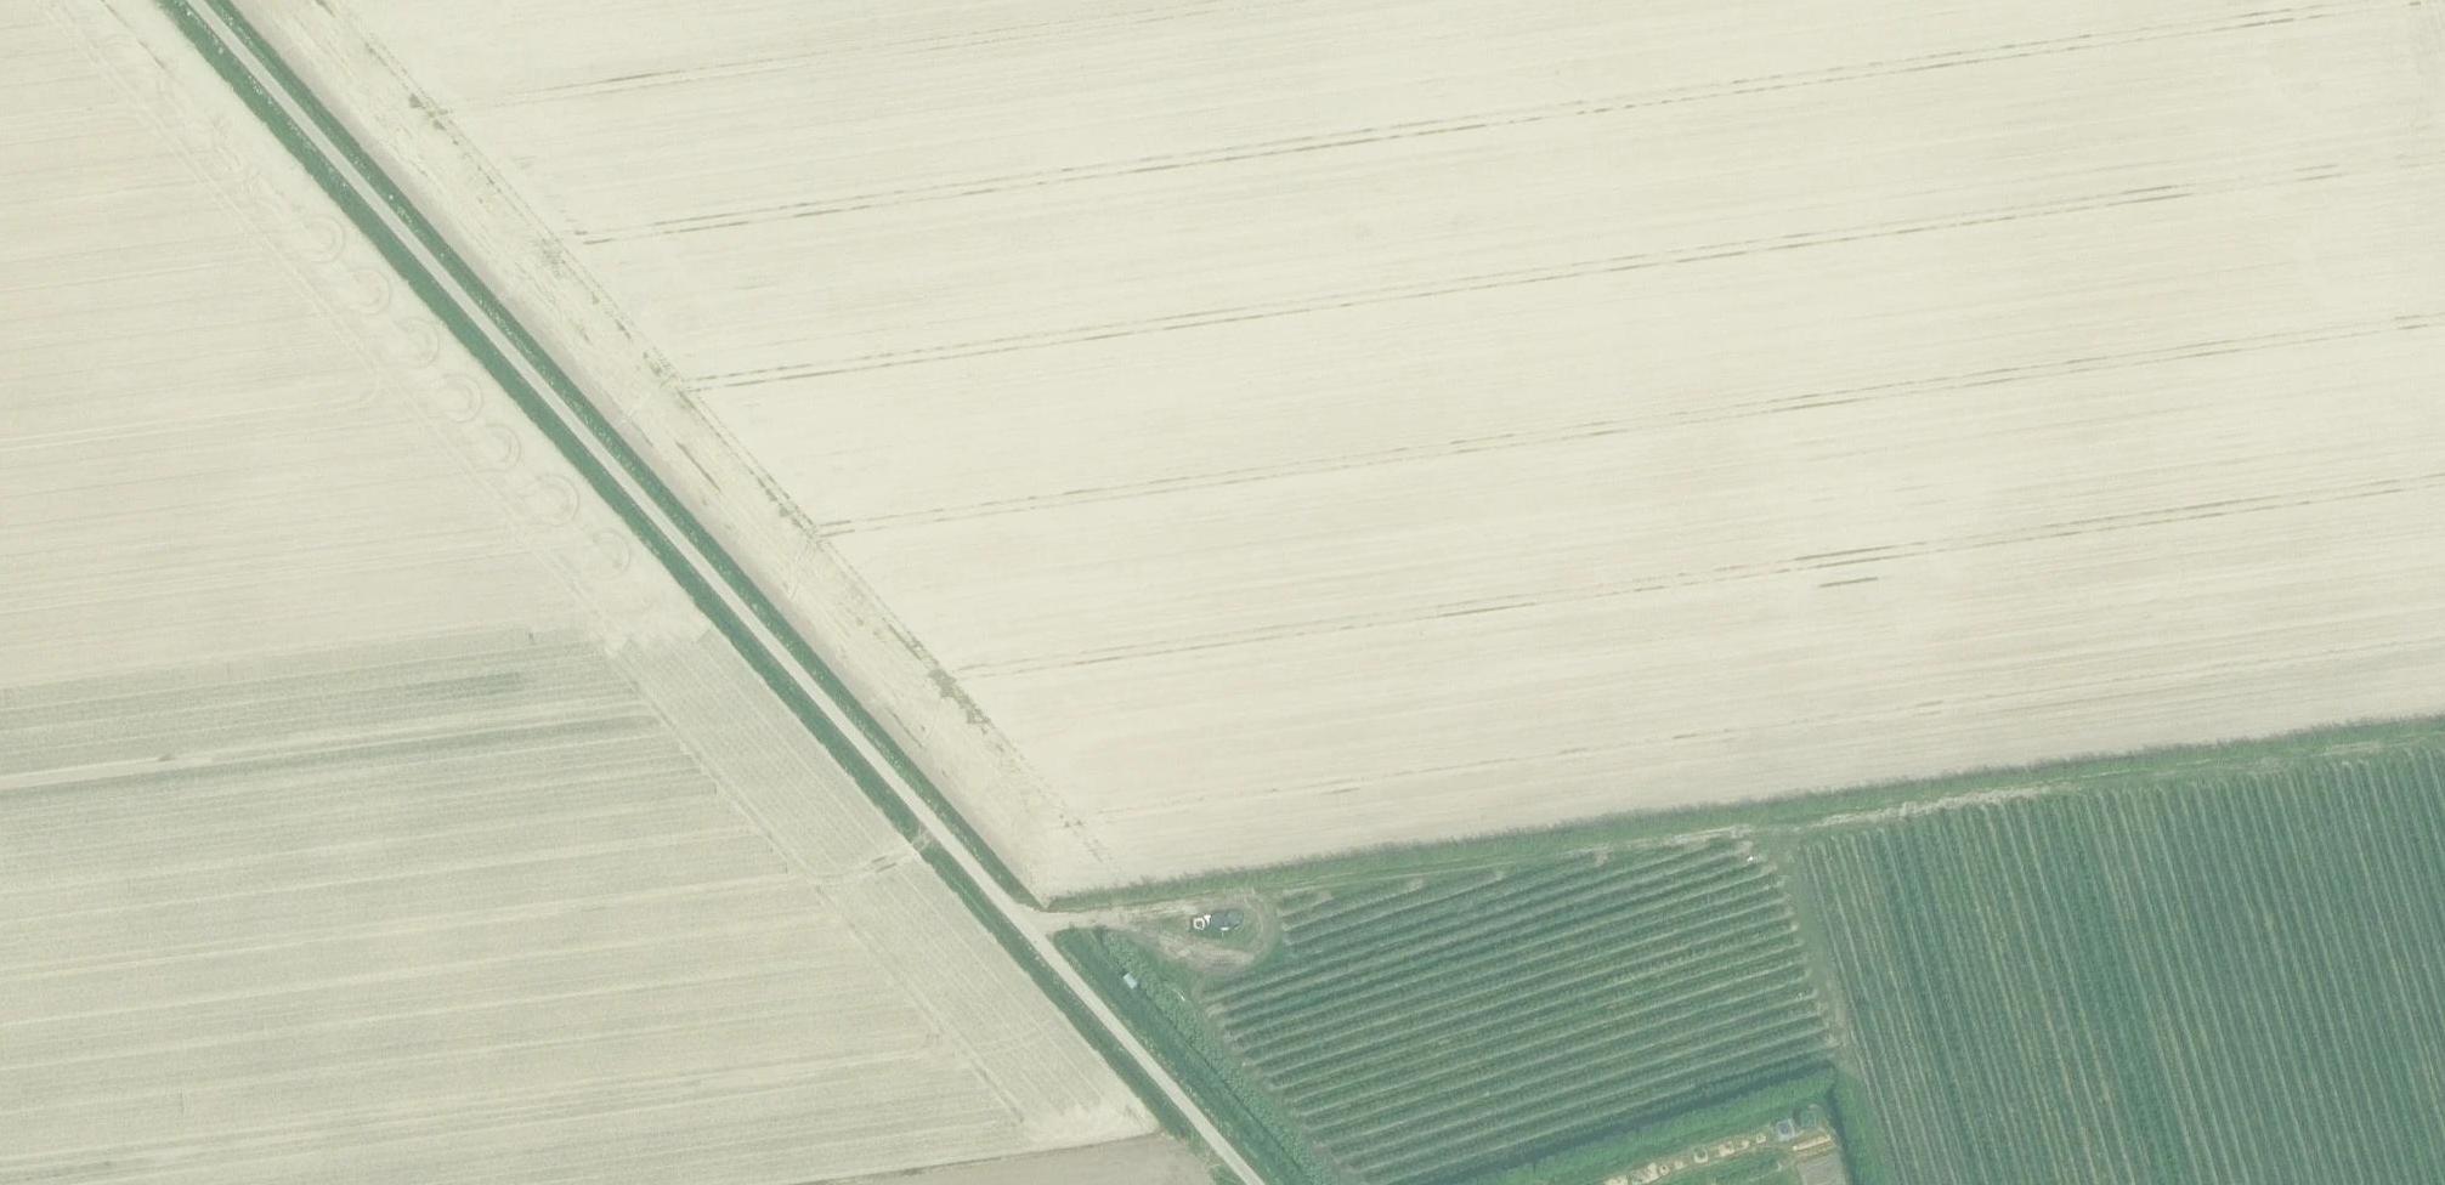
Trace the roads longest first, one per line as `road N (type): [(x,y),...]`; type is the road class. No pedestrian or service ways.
road 1 (unclassified): [(1261,1184),(203,0)]

